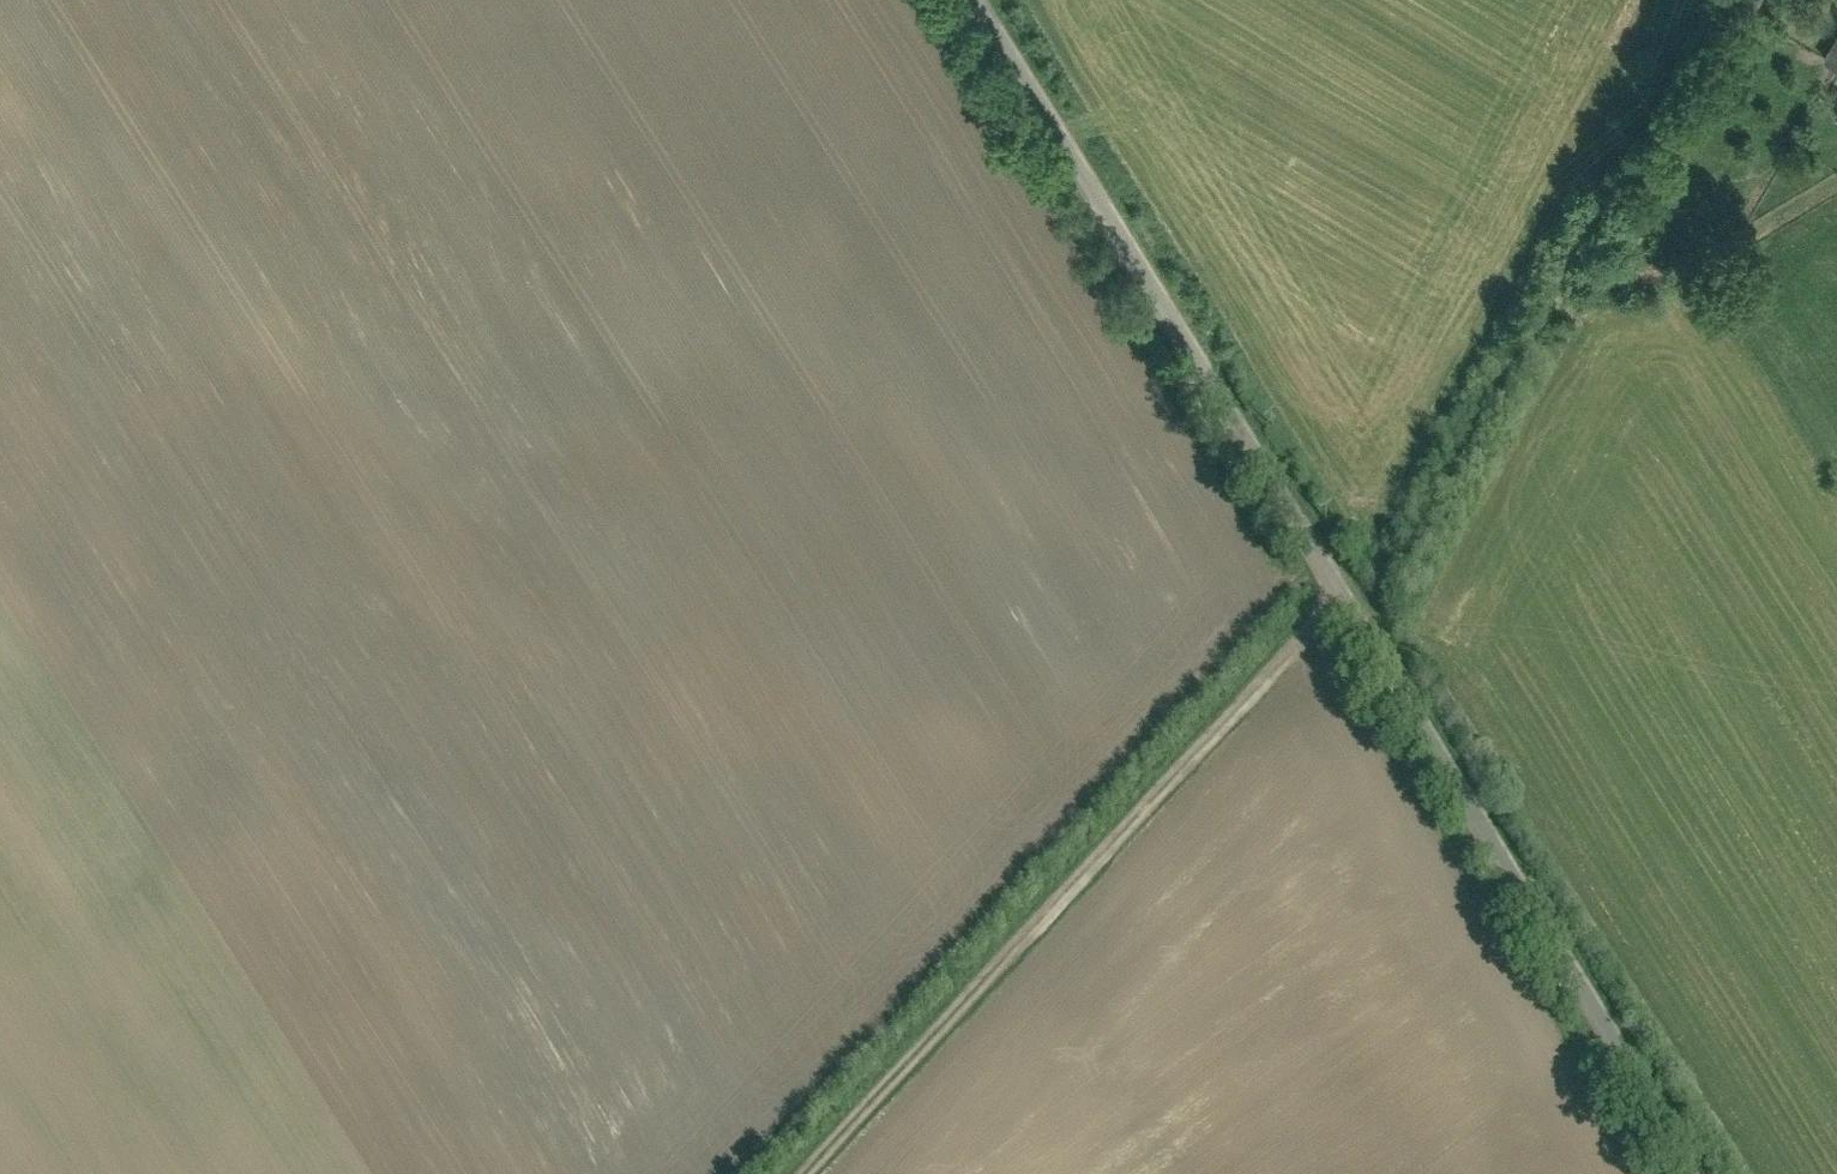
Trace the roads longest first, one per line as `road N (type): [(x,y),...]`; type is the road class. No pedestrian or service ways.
road 1 (unclassified): [(1710,1173),(985,0)]
road 2 (track): [(1371,625),(1718,0)]

